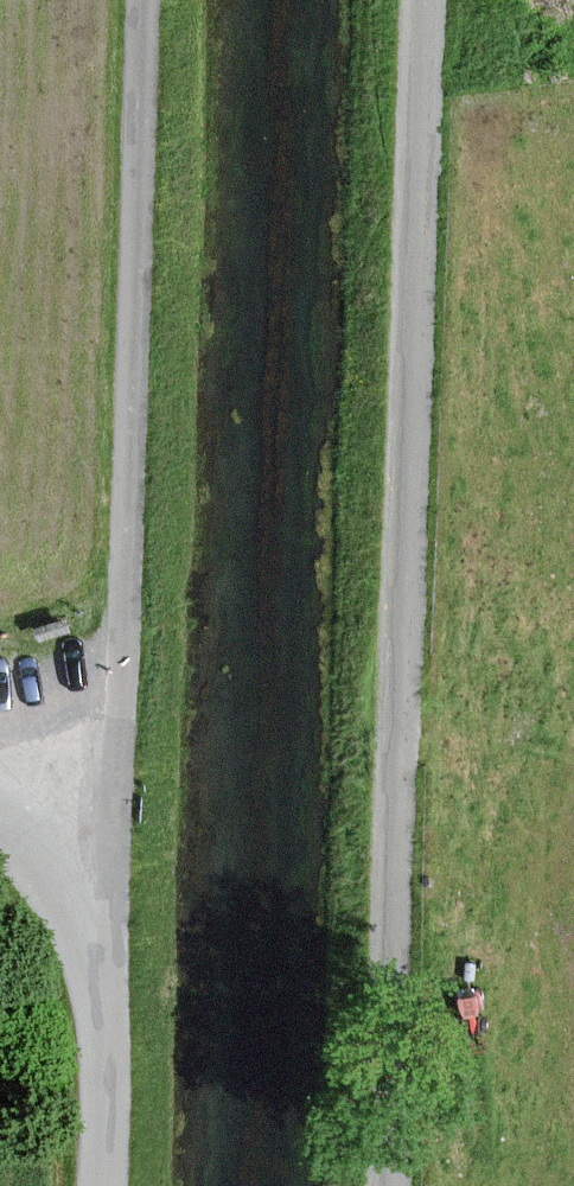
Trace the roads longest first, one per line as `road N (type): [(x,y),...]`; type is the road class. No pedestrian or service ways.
road 1 (unclassified): [(144,0),(97,1185)]
road 2 (unclassified): [(392,1185),(425,0)]

